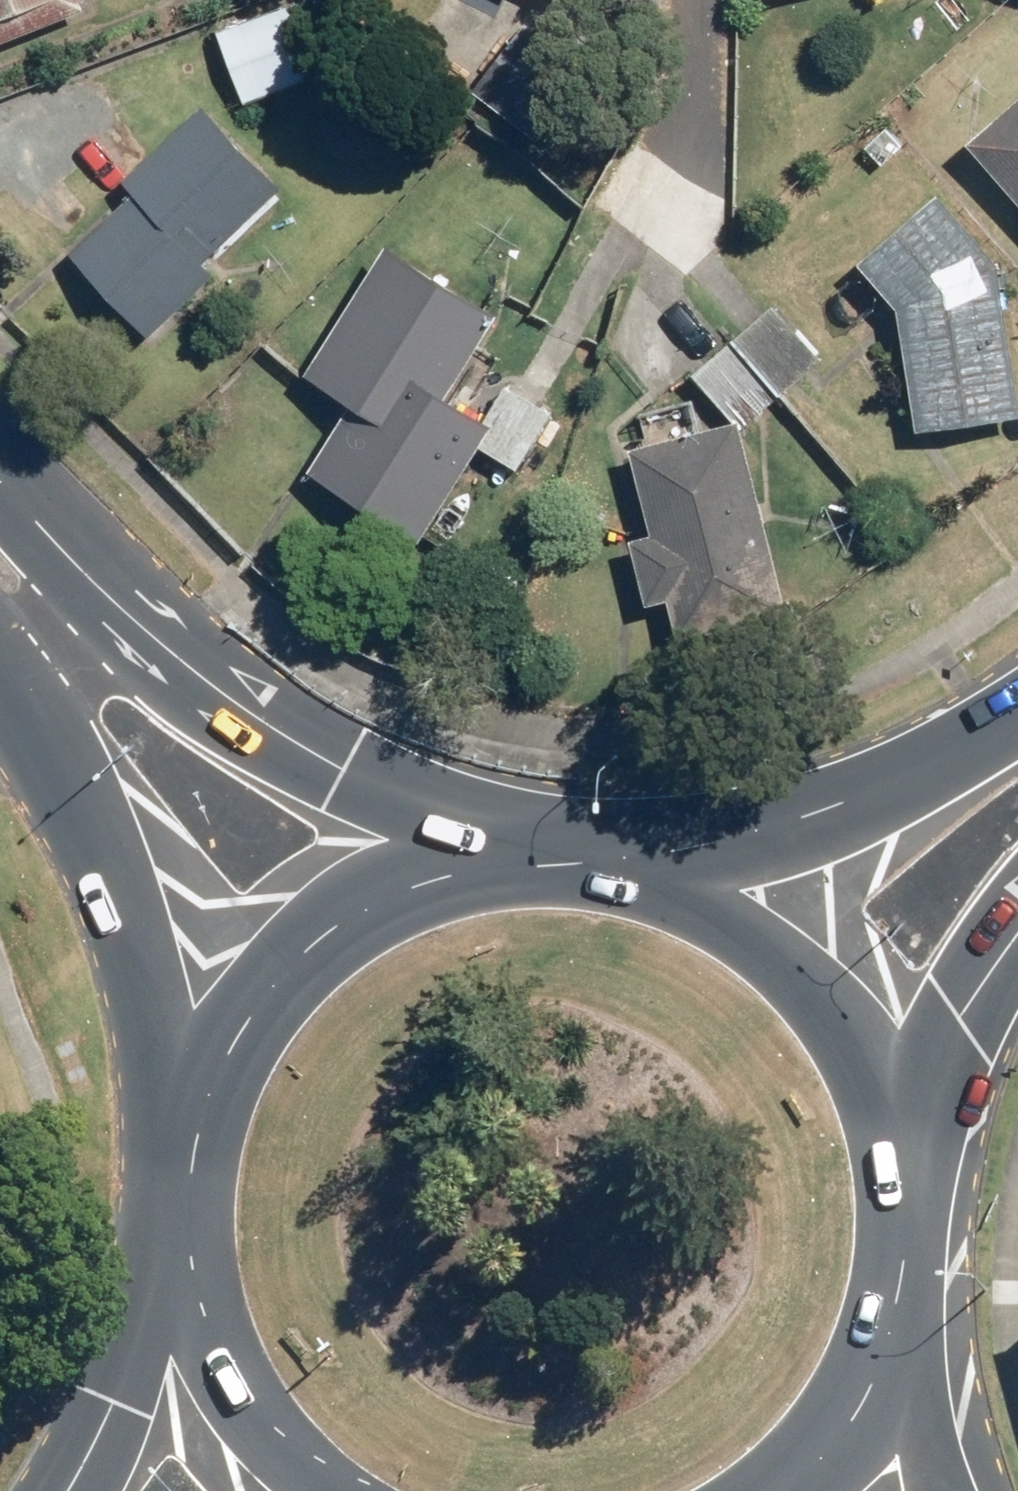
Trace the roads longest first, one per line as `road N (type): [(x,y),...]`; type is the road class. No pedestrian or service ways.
road 1 (secondary): [(0,473),(163,644),(482,863)]
road 2 (secondary): [(207,1095),(96,834),(0,681)]
road 3 (secondary): [(633,868),(874,796),(1017,715)]
road 4 (secondary): [(633,868),(724,904),(802,964),(860,1042),(896,1133)]
road 5 (secondary): [(207,1095),(250,1012),(313,942),(392,891),(482,863)]
road 6 (secondary): [(324,1490),(280,1455),(222,1369),(191,1269)]
road 7 (secondary): [(66,1490),(191,1269)]
road 8 (secondary): [(1017,924),(896,1133)]
road 9 (secondary): [(894,1301),(852,1402),(771,1490)]
road 10 (secondary): [(894,1301),(957,1490)]
road 11 (secondary): [(191,1269),(188,1181),(207,1095)]
road 12 (secondary): [(896,1133),(905,1217),(894,1301)]
road 13 (secondary): [(482,863),(558,857),(633,868)]

